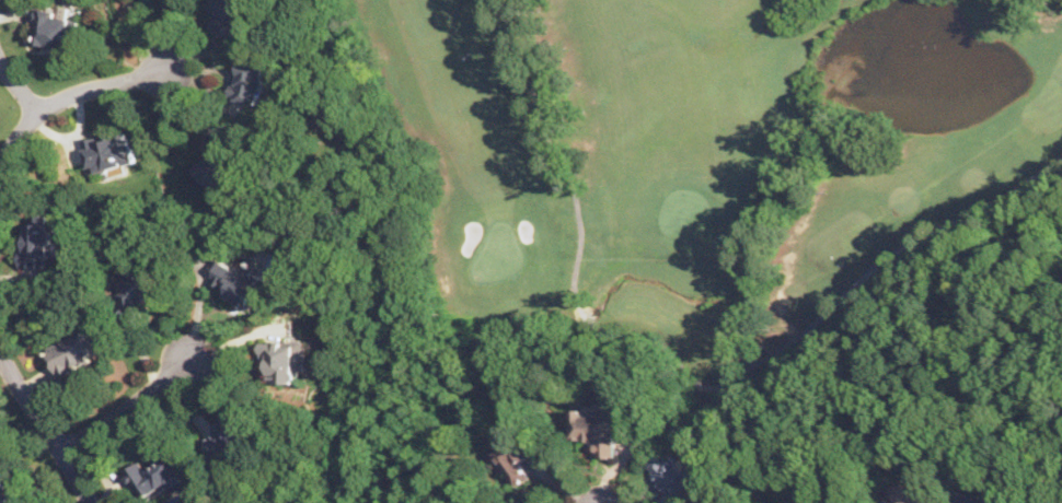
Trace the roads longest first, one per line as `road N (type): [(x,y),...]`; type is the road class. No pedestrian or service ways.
road 1 (residential): [(169,68),(37,110),(0,166)]
road 2 (residential): [(0,349),(88,502)]
road 3 (residential): [(58,449),(193,355)]

